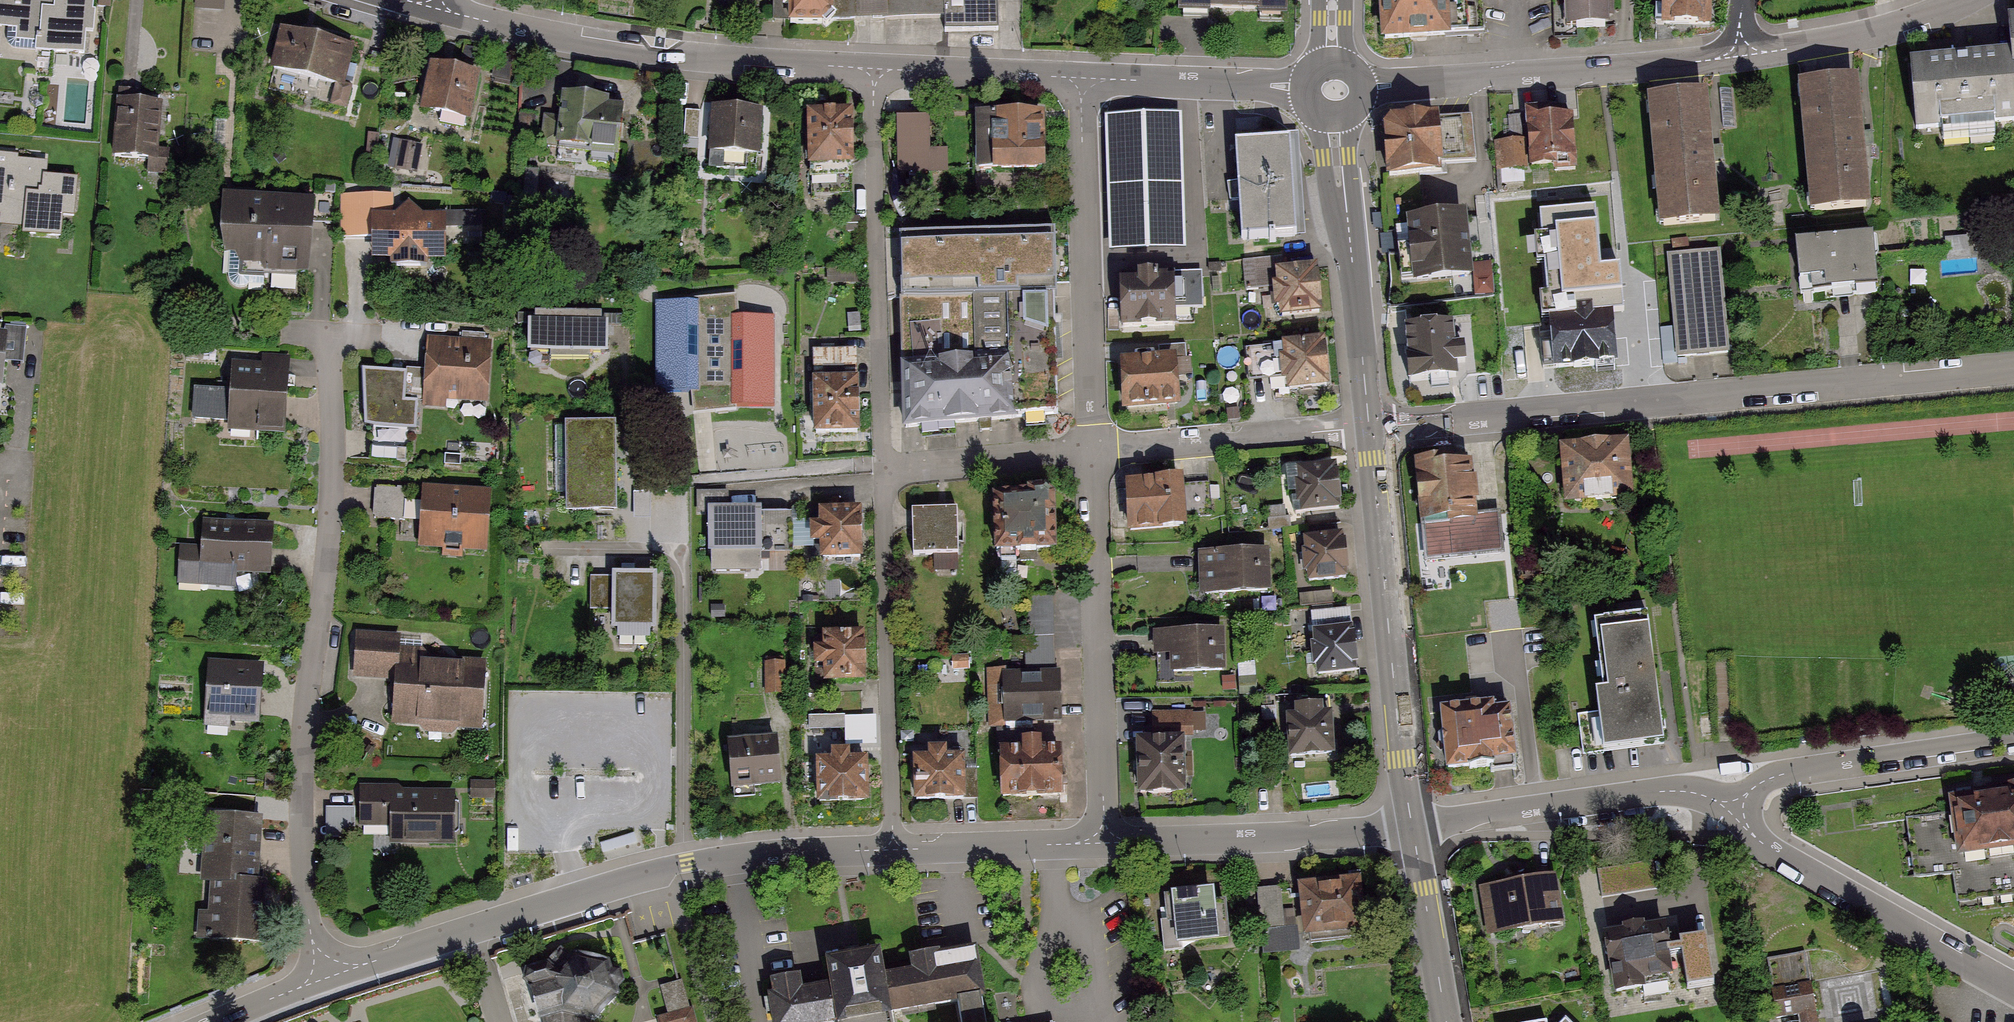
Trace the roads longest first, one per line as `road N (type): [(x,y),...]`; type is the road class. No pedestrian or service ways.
road 1 (residential): [(326,977),(309,917),(303,737),(330,541),(329,332)]
road 2 (residential): [(2013,367),(1370,428)]
road 3 (residential): [(892,844),(676,866),(326,977)]
road 4 (residential): [(437,8),(700,57),(874,68)]
road 5 (tertiary): [(1370,428),(1412,824)]
road 6 (residential): [(874,68),(880,466)]
road 7 (residential): [(1090,451),(1104,836)]
road 8 (residential): [(1743,55),(1363,87)]
road 9 (residential): [(880,466),(892,844)]
road 10 (residential): [(1081,78),(1090,451)]
road 11 (residential): [(2013,986),(1748,827),(1735,806)]
road 12 (residential): [(1735,806),(1660,791),(1412,824)]
road 13 (tertiary): [(1334,119),(1370,428)]
road 14 (residential): [(1412,824),(1161,841),(1104,836)]
road 15 (residential): [(1735,806),(1782,774),(2013,742)]
road 16 (residential): [(1370,428),(1090,451)]
road 17 (residential): [(1743,55),(1915,22),(1964,0)]
road 18 (residential): [(1081,78),(1304,87)]
road 19 (residential): [(1104,836),(1074,844),(892,844)]
road 20 (residential): [(1090,451),(880,466)]
road 21 (tertiary): [(1412,824),(1446,1021)]
road 22 (residential): [(874,68),(1012,76)]

